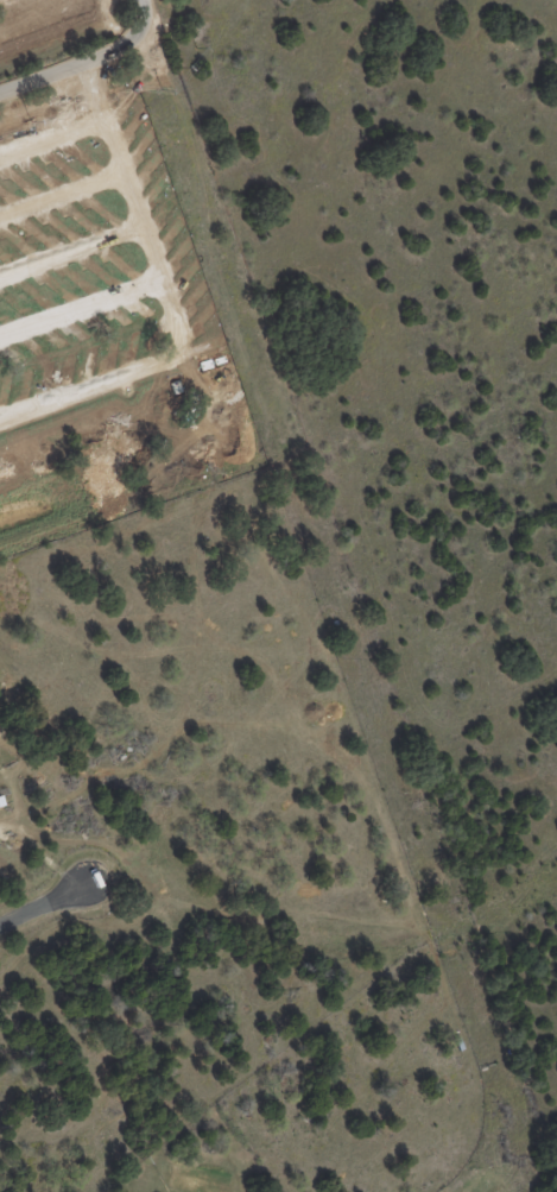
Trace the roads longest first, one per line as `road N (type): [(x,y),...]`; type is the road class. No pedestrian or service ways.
road 1 (residential): [(0,92),(128,44),(143,31),(146,0)]

